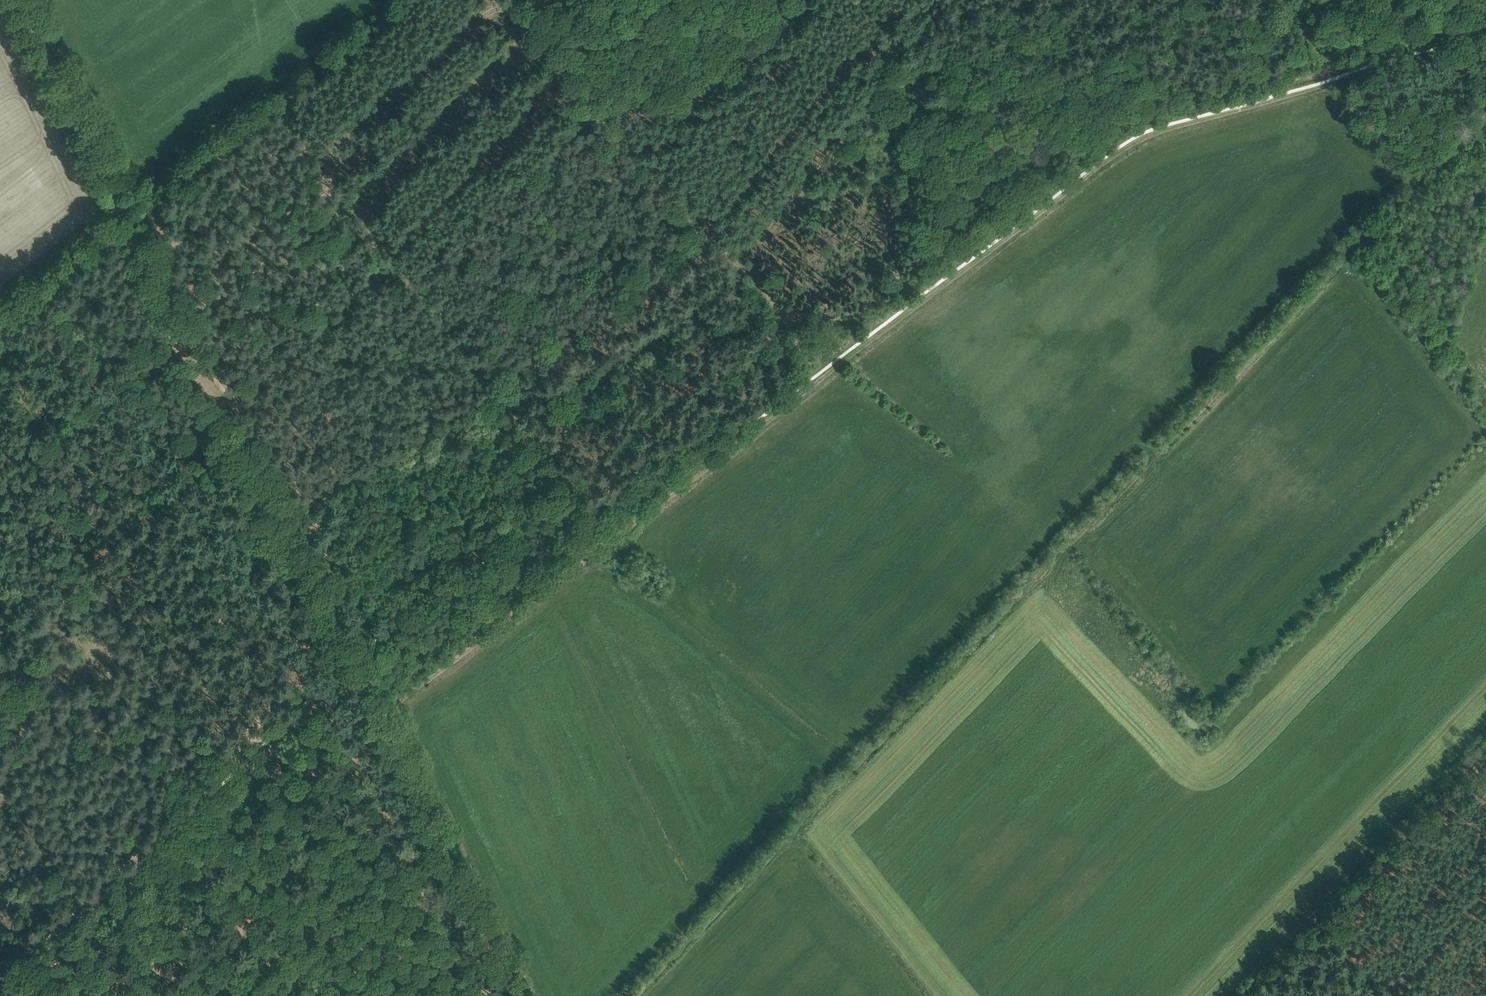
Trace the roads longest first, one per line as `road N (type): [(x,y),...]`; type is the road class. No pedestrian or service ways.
road 1 (track): [(1485,115),(637,995)]
road 2 (track): [(1485,41),(1135,144),(834,368)]
road 3 (track): [(834,368),(380,711)]
road 4 (track): [(380,711),(125,205)]
road 5 (track): [(1248,995),(1485,755)]
road 6 (track): [(380,711),(520,995)]
road 7 (track): [(11,0),(125,205)]

